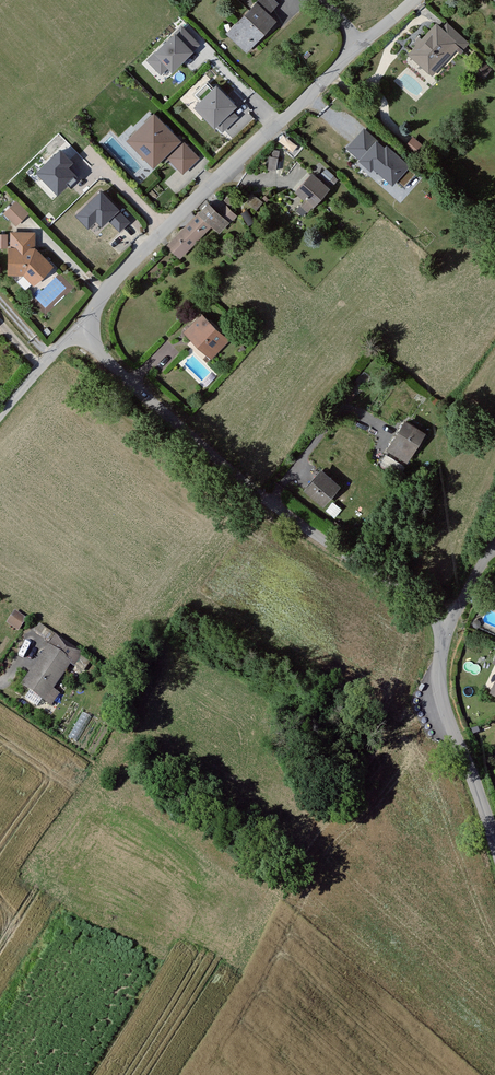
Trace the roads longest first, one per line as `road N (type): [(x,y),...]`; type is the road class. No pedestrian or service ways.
road 1 (residential): [(444,644),(432,610),(268,503),(77,331)]
road 2 (residential): [(77,331),(115,280),(360,44)]
road 3 (residential): [(494,843),(442,699),(444,644)]
road 4 (track): [(165,628),(263,498)]

